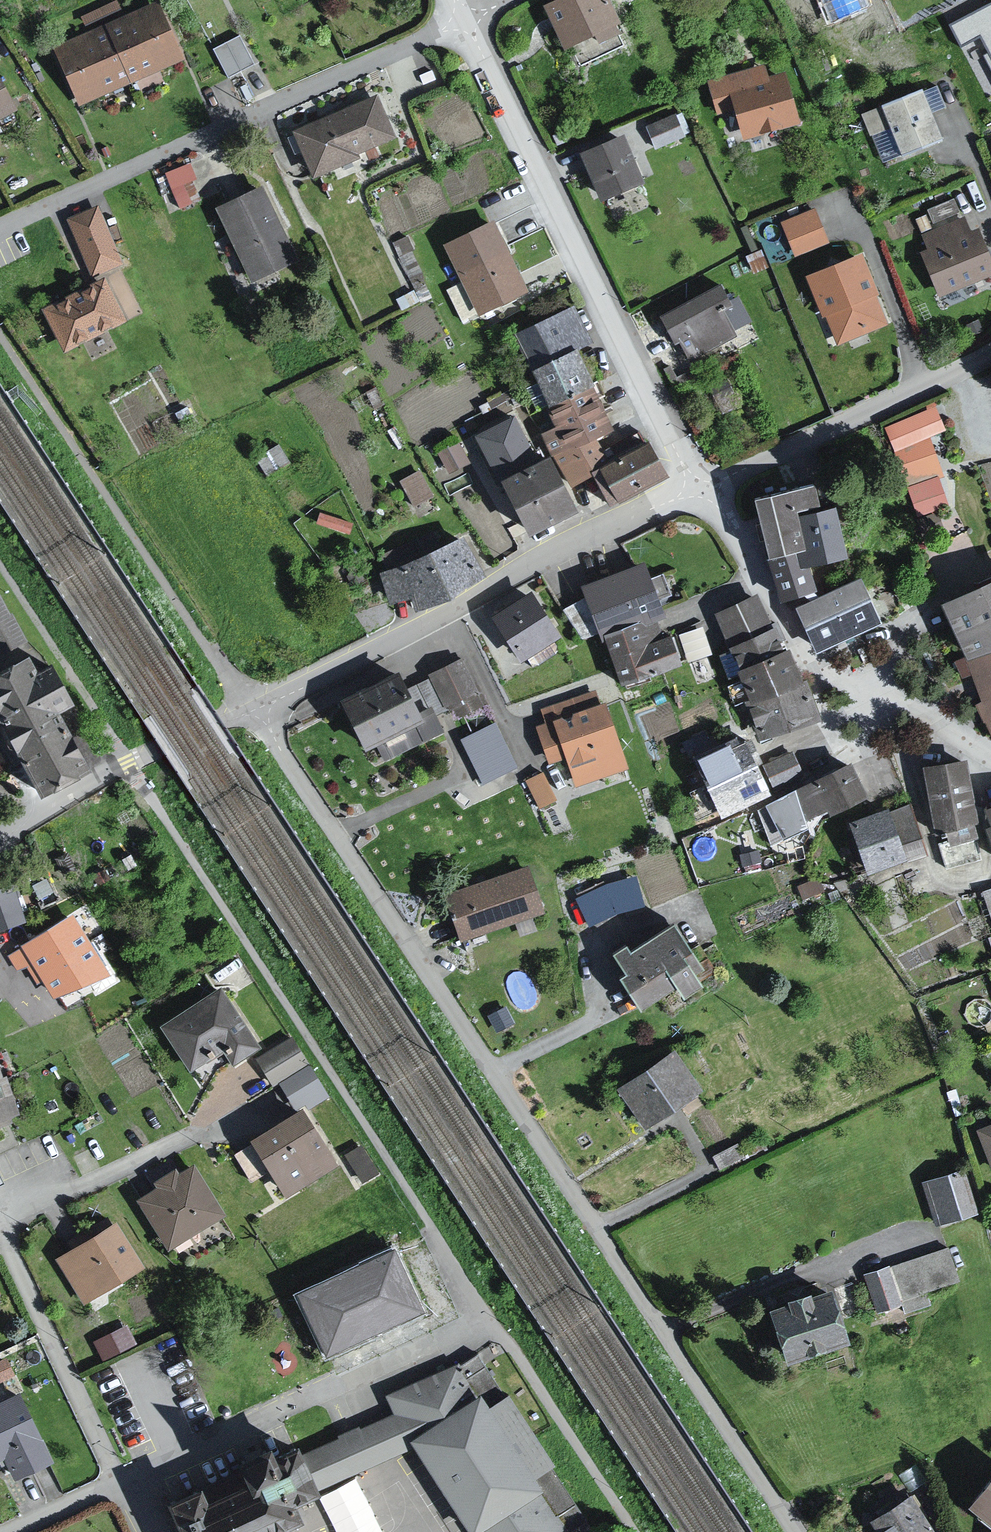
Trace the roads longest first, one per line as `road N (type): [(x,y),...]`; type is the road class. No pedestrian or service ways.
road 1 (residential): [(790,1531),(250,706)]
road 2 (residential): [(466,25),(698,495)]
road 3 (residential): [(466,25),(0,232)]
road 4 (residential): [(250,706),(698,495)]
road 5 (residential): [(698,495),(811,668),(990,760)]
road 6 (residential): [(131,1479),(485,1316)]
road 7 (residential): [(990,353),(698,495)]
road 8 (residential): [(0,847),(250,706)]
road 9 (residential): [(0,1235),(118,1484)]

